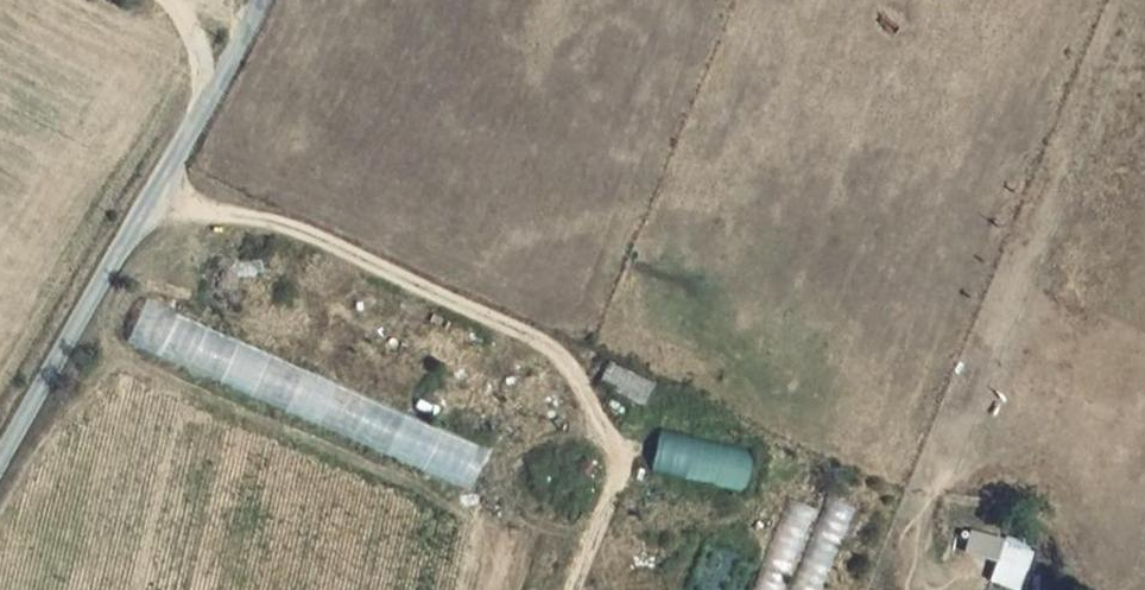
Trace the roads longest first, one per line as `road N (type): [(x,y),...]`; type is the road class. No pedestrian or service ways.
road 1 (track): [(575,589),(623,463),(589,419),(567,361),(545,340),(314,232),(155,186)]
road 2 (unclassified): [(0,460),(214,90),(257,0)]

